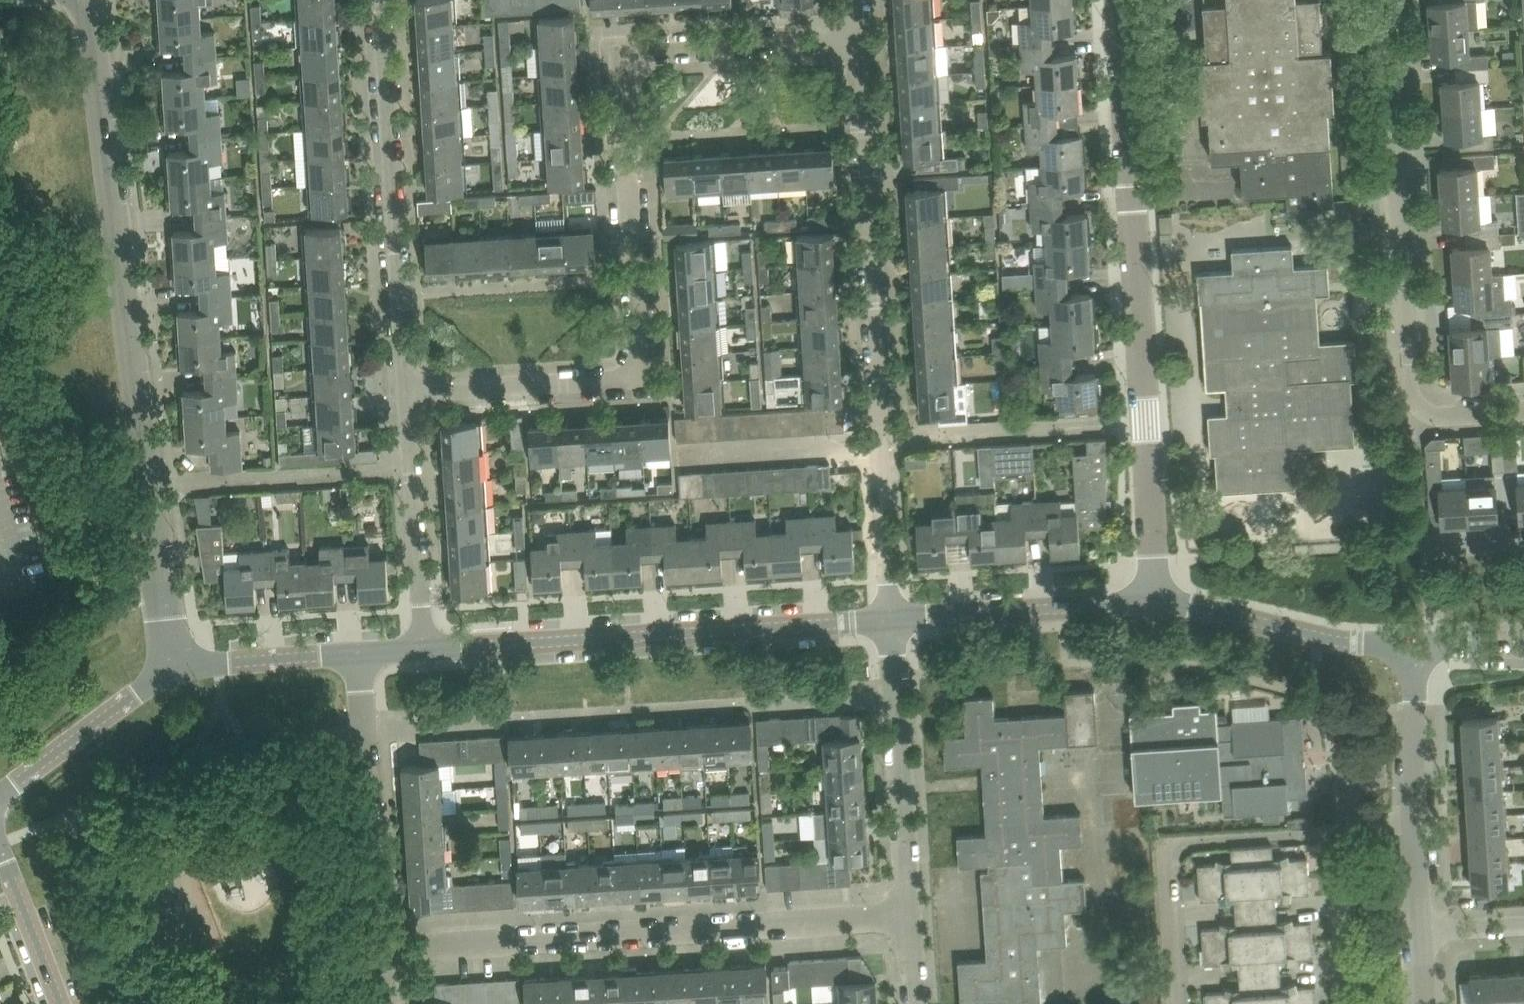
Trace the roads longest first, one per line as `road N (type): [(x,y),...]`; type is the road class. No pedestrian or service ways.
road 1 (residential): [(415,397),(625,380),(640,370),(633,60),(649,53),(855,43)]
road 2 (residential): [(1159,599),(1118,0)]
road 3 (tertiary): [(165,579),(89,0)]
road 4 (residential): [(891,615),(855,43)]
road 5 (residential): [(365,730),(895,703)]
road 6 (residential): [(383,952),(911,923)]
road 7 (residential): [(1523,413),(1435,419),(1412,400),(1383,0)]
road 8 (tertiary): [(429,640),(891,615)]
road 9 (residential): [(415,397),(385,0)]
road 10 (residential): [(1174,1003),(1172,859),(1180,846),(1328,838)]
road 11 (tertiary): [(891,615),(1159,599)]
road 12 (tertiary): [(1159,599),(1415,653)]
road 13 (residential): [(429,640),(415,397)]
road 14 (tertiary): [(0,816),(179,678)]
road 15 (residential): [(383,952),(365,730)]
road 16 (residential): [(911,923),(895,703)]
road 17 (tertiary): [(161,656),(0,778)]
road 18 (residential): [(1440,654),(1435,562),(1442,548),(1523,543)]
road 19 (tertiary): [(66,1003),(0,847)]
road 20 (residential): [(1340,1003),(1328,838)]
road 21 (tertiary): [(1424,814),(1415,653)]

